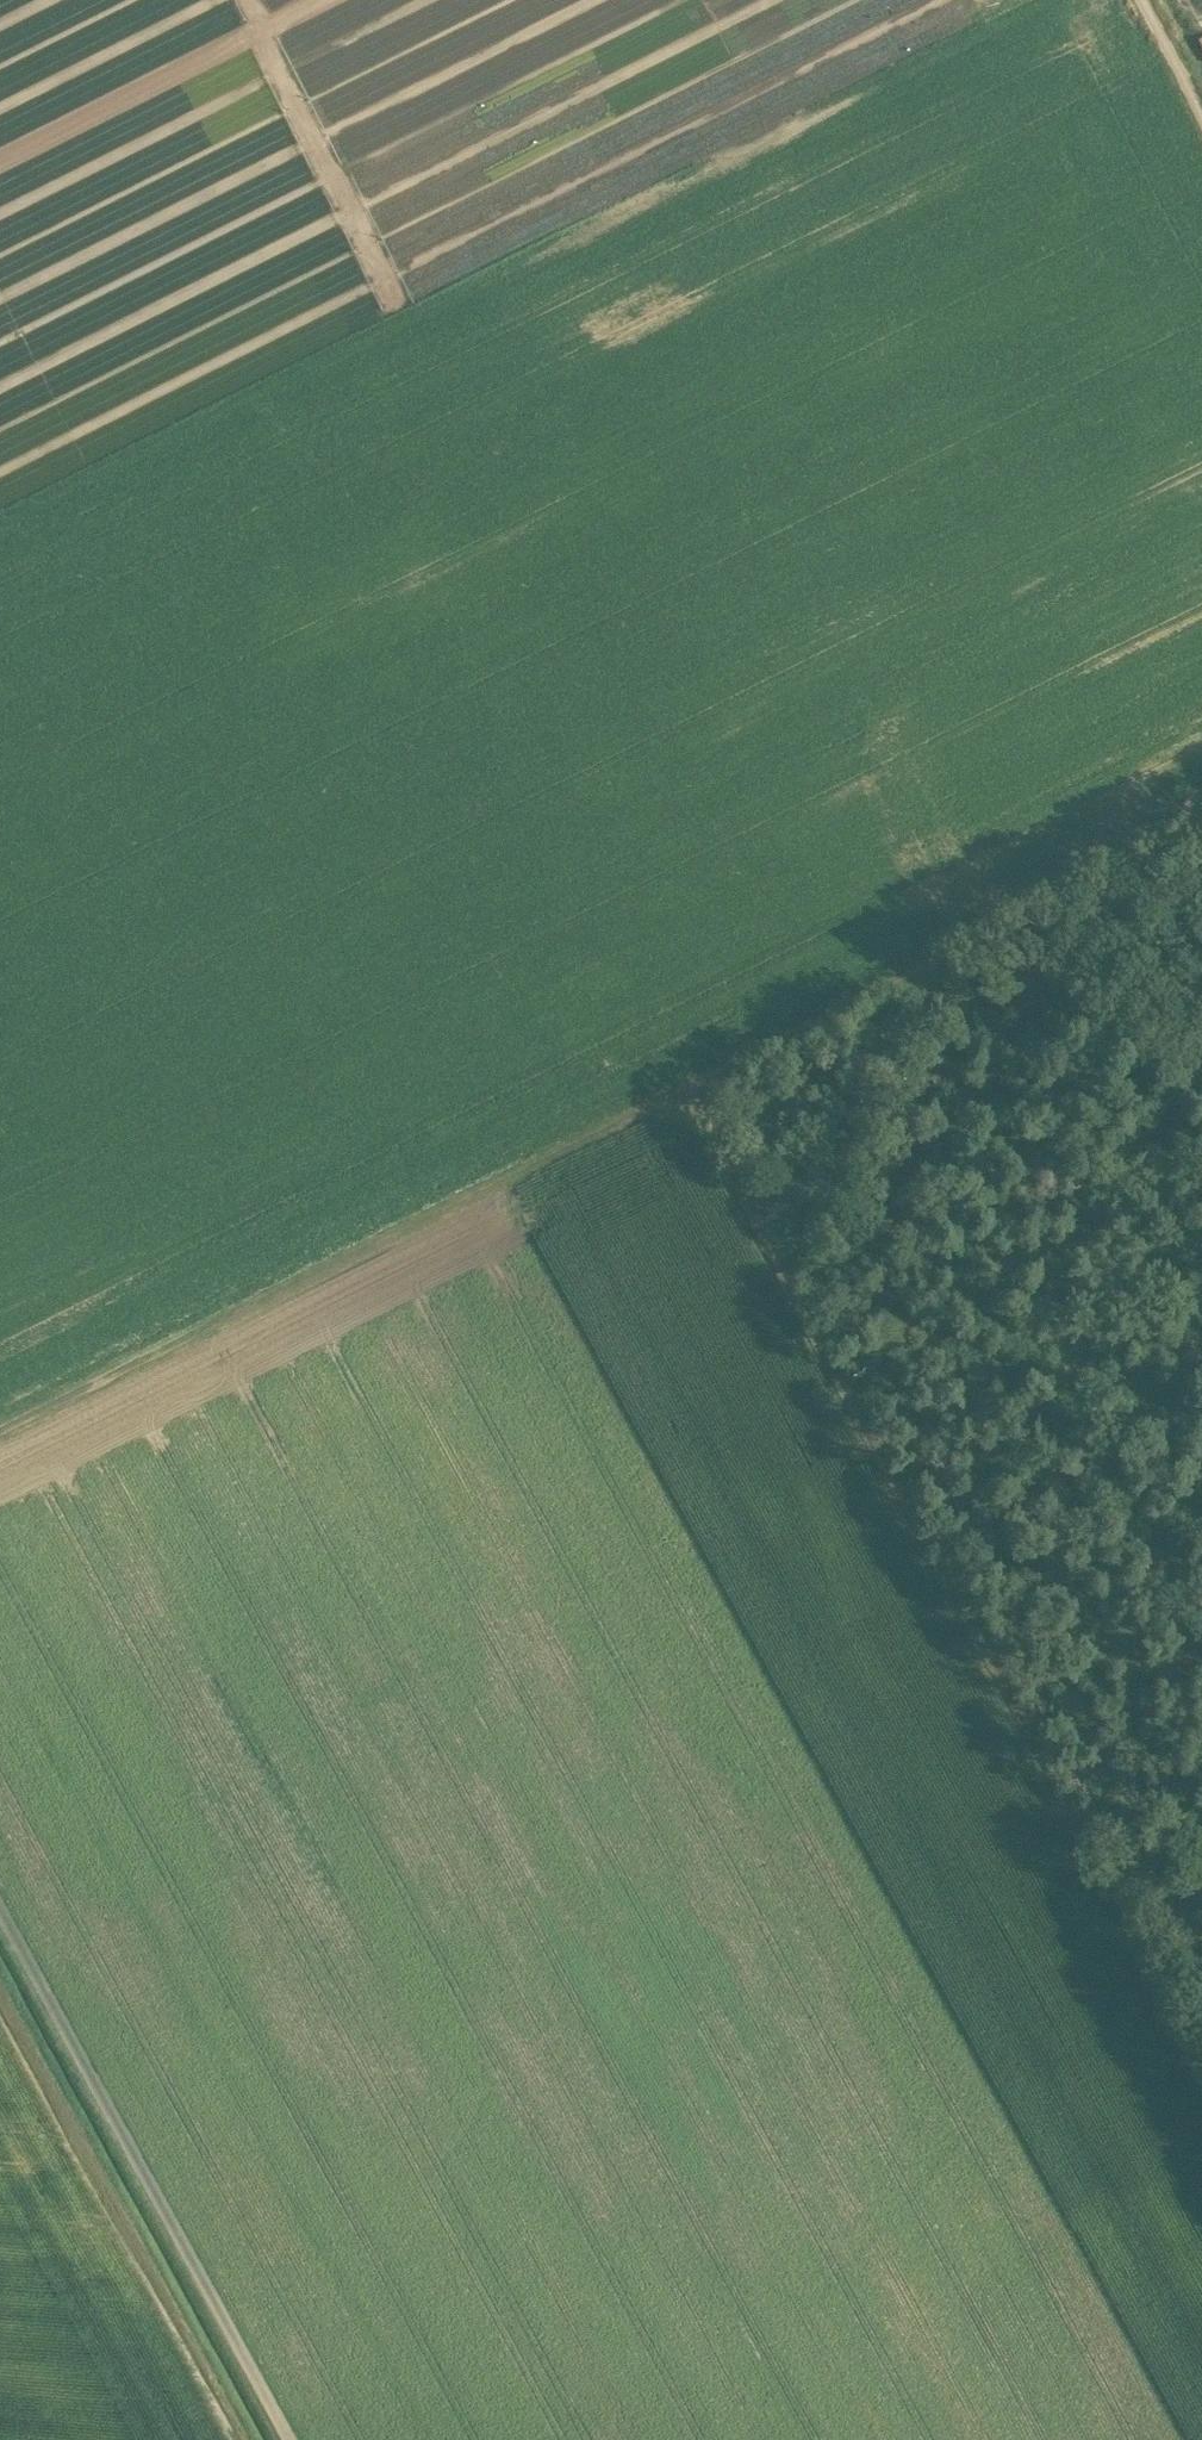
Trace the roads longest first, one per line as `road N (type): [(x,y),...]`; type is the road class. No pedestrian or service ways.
road 1 (unclassified): [(286,2439),(0,1910)]
road 2 (track): [(1201,125),(1136,0)]

